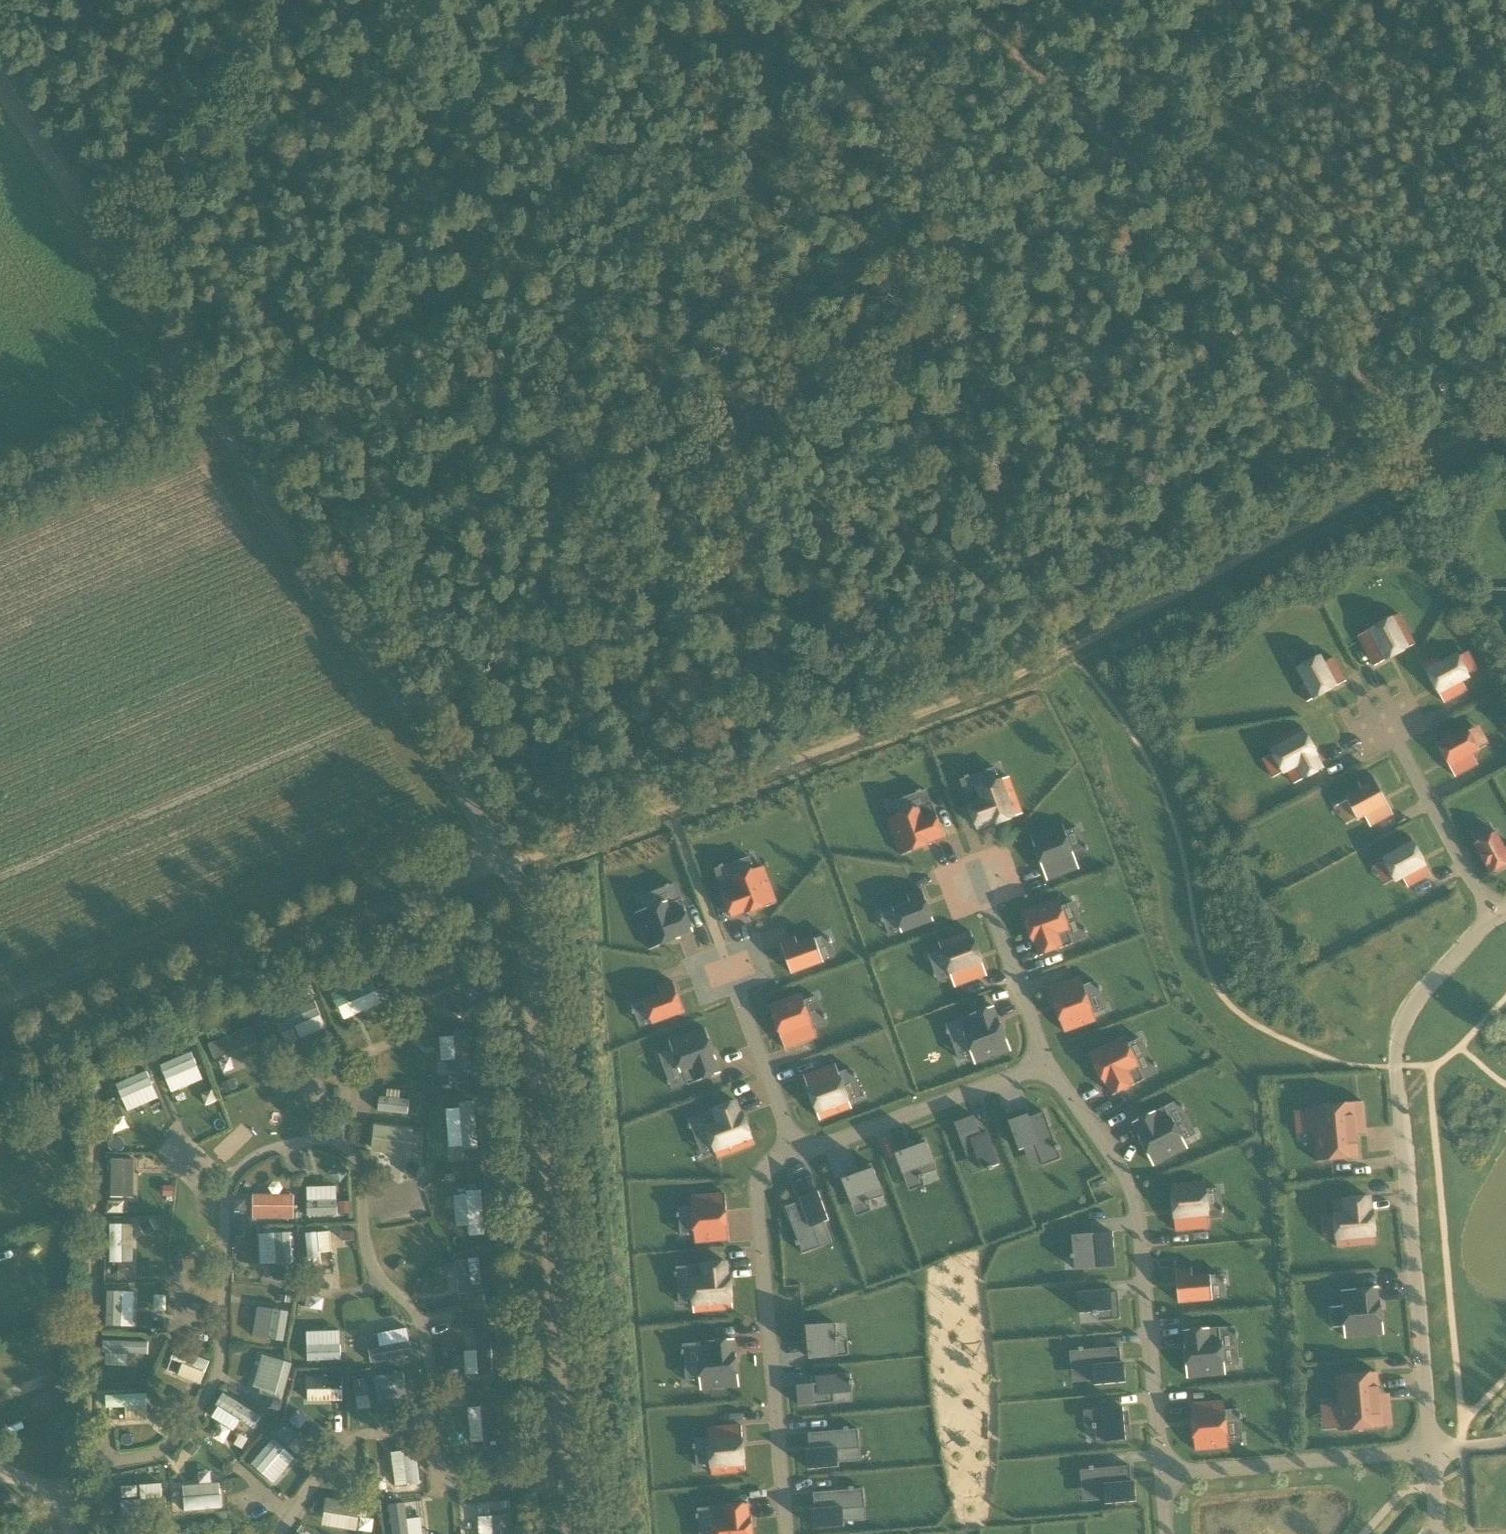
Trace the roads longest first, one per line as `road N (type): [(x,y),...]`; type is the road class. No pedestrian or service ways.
road 1 (unclassified): [(0,1071),(497,865),(488,834),(0,87)]
road 2 (track): [(1439,451),(1033,667),(497,865)]
road 3 (track): [(1439,451),(1291,326),(953,0)]

